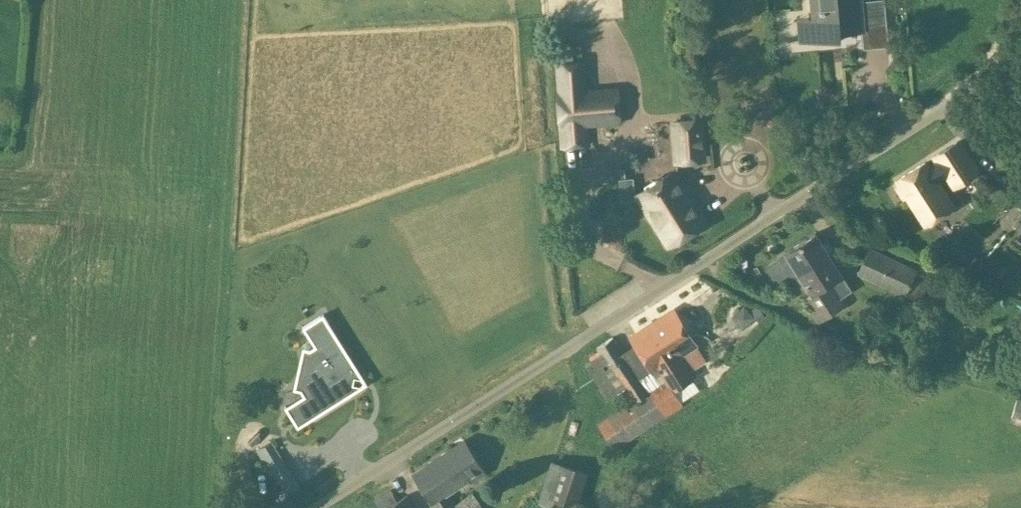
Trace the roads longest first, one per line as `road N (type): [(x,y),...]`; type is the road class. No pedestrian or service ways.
road 1 (unclassified): [(357,507),(994,77),(1020,23)]

